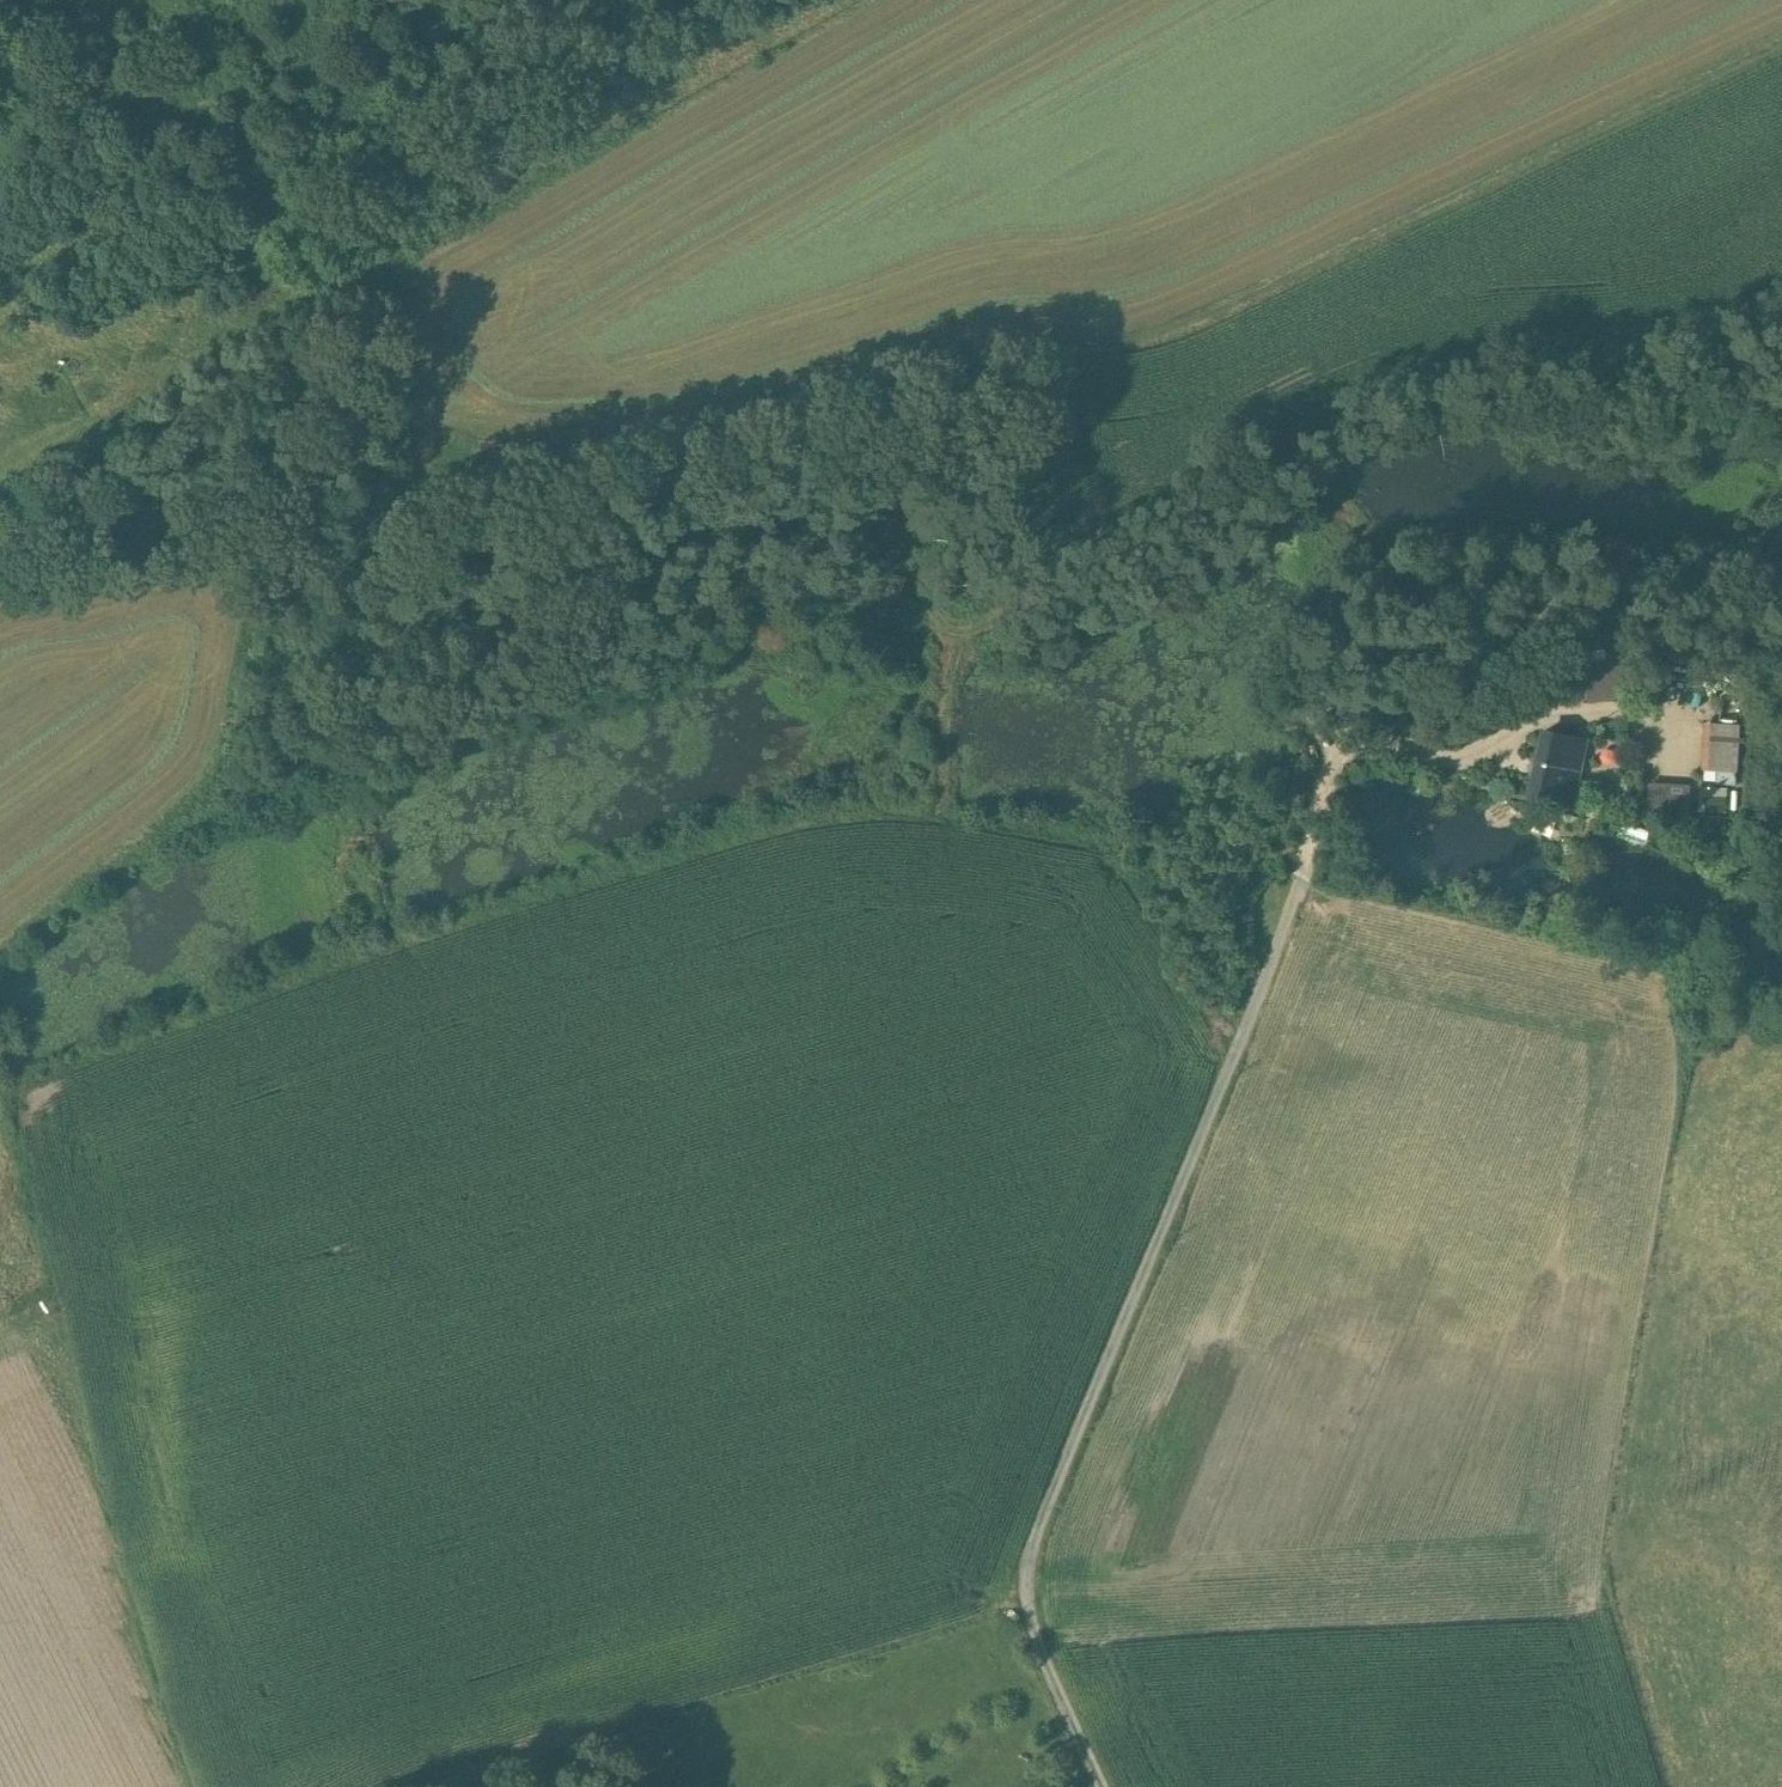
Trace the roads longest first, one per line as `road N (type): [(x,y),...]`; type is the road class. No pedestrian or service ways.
road 1 (track): [(1781,39),(1142,335),(985,349),(862,395),(7,596)]
road 2 (track): [(795,411),(936,609),(967,631),(996,625),(1304,460),(1321,464),(1376,546),(1469,533),(1687,548),(1781,537)]

